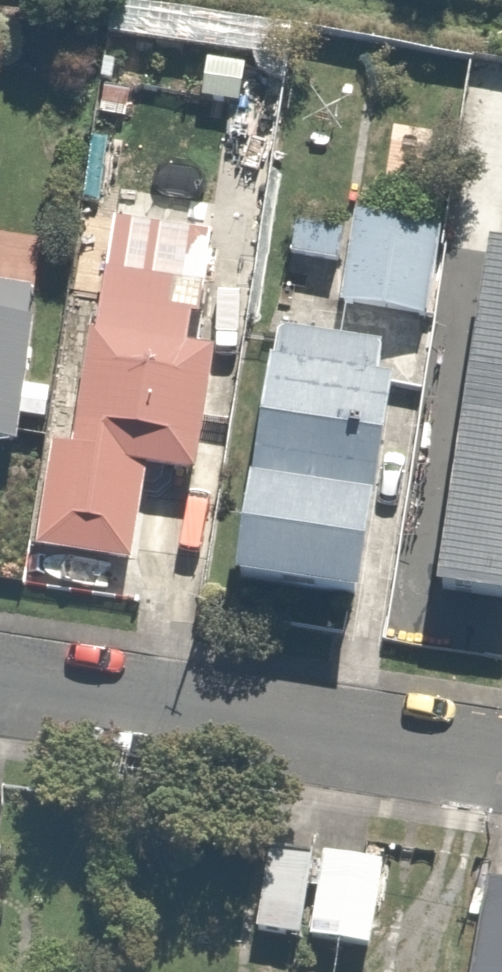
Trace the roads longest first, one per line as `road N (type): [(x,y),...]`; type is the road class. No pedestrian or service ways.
road 1 (residential): [(0,684),(501,766)]

